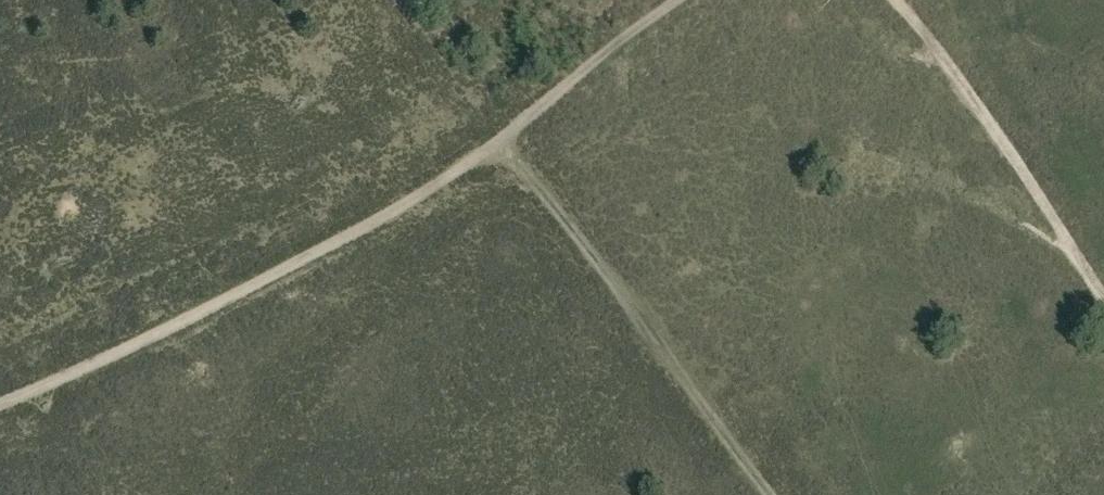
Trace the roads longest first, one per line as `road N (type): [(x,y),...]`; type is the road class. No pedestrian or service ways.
road 1 (track): [(680,0),(483,153),(368,226),(0,405)]

